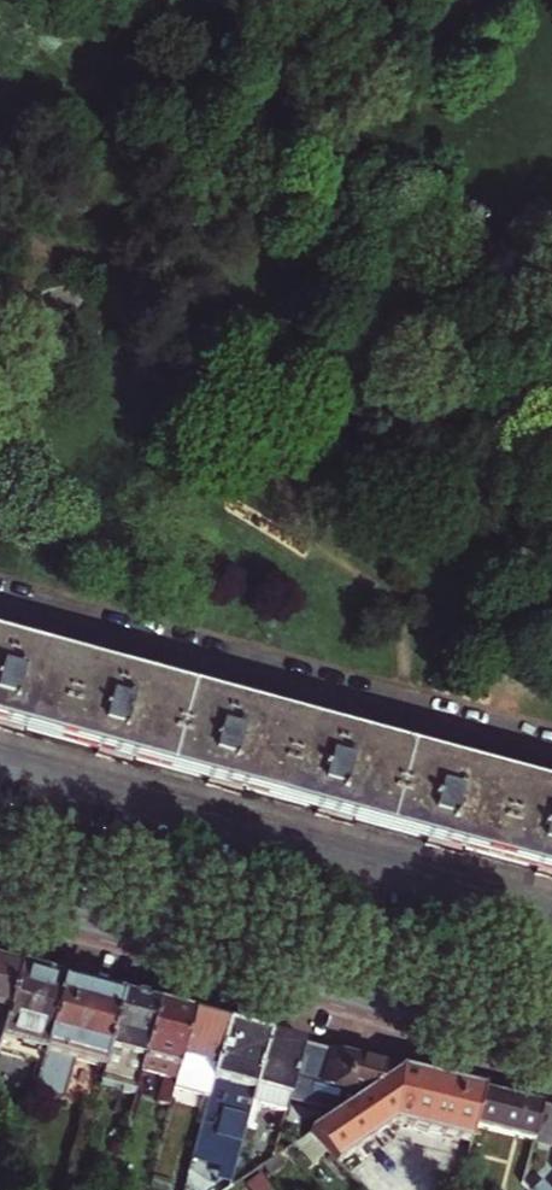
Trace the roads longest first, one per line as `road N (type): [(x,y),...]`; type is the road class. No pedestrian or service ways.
road 1 (tertiary): [(0,900),(551,1052)]

